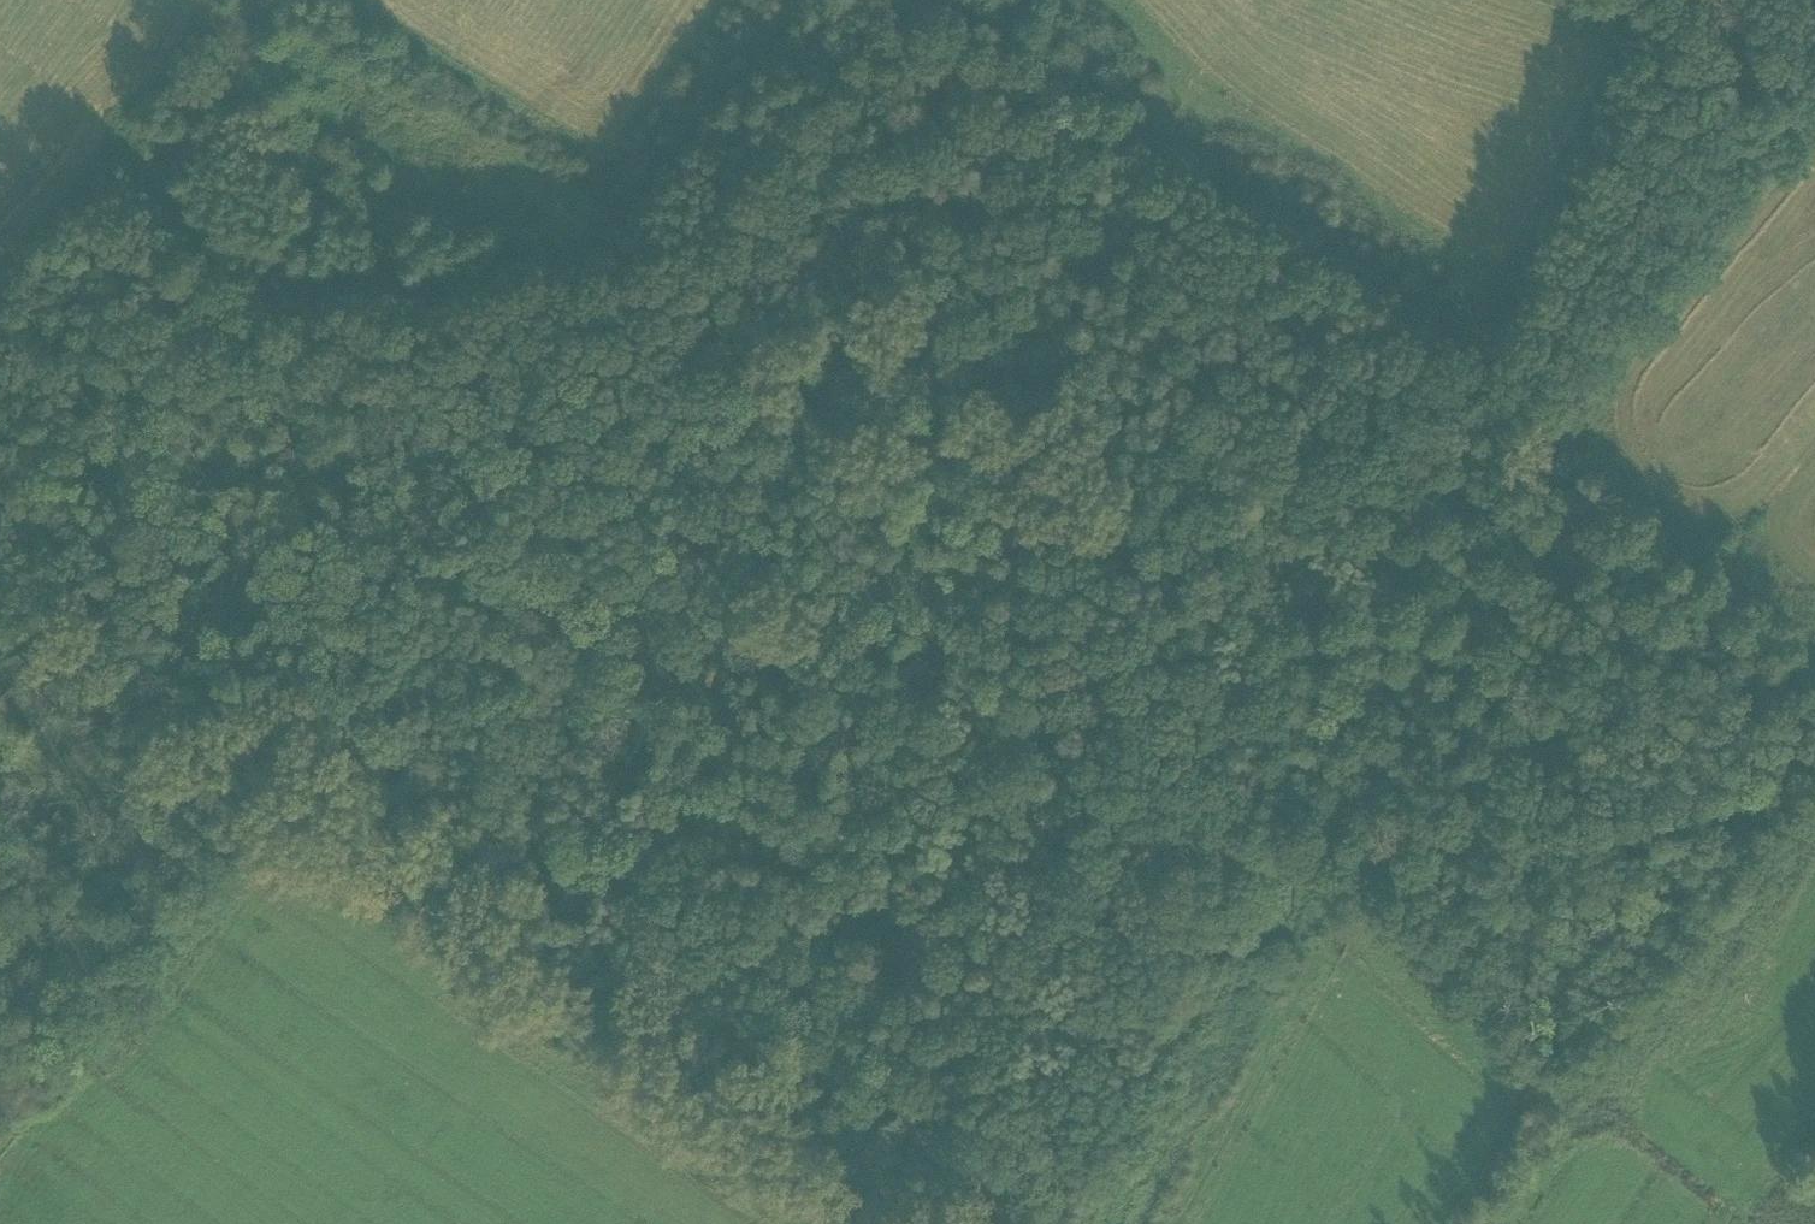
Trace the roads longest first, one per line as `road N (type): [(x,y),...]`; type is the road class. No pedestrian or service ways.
road 1 (track): [(1717,0),(1118,1223)]

